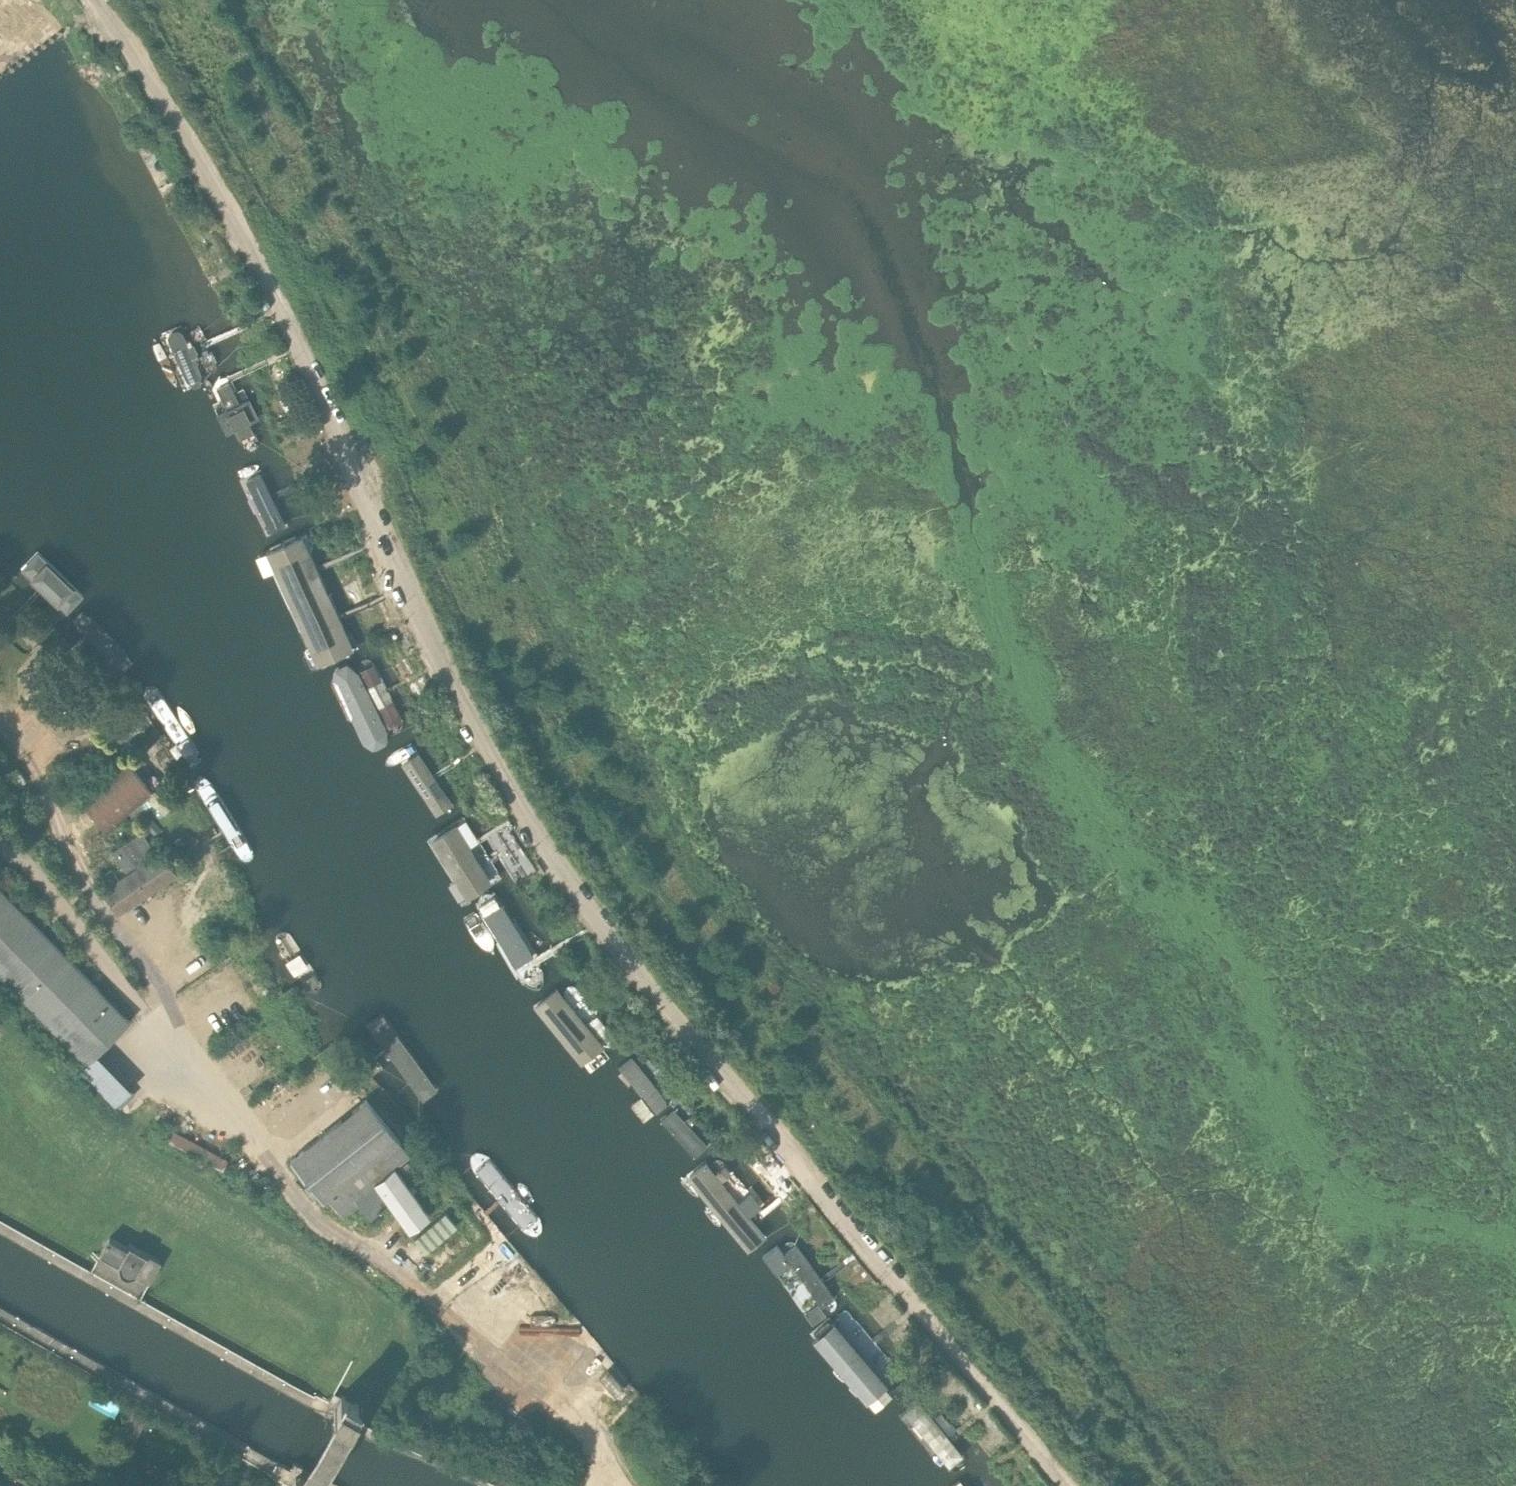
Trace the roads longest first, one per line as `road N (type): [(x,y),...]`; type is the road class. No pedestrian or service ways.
road 1 (unclassified): [(1067,1485),(592,916),(507,786),(448,676),(258,246),(185,123),(96,0)]

